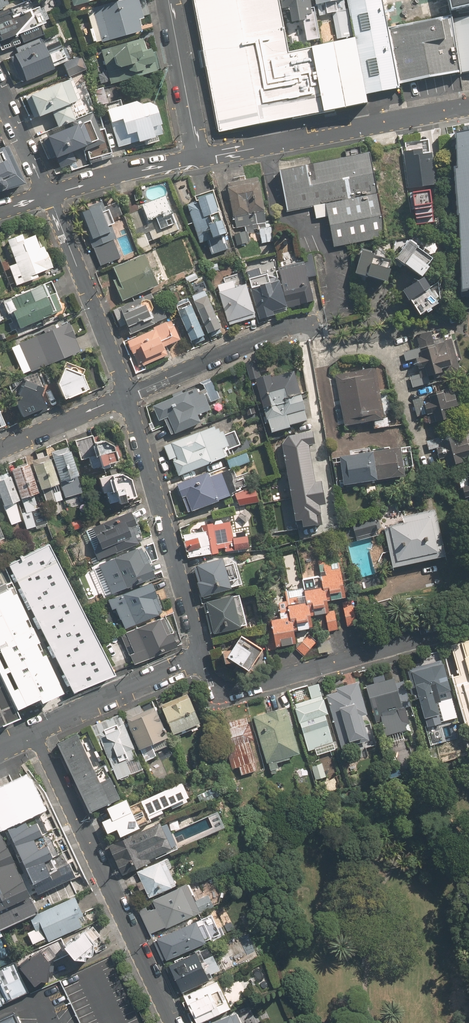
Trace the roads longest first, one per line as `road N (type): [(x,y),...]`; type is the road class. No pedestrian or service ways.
road 1 (residential): [(33,732),(173,1022)]
road 2 (residential): [(199,158),(468,109)]
road 3 (residential): [(198,656),(127,394)]
road 4 (residential): [(198,656),(208,684),(221,691),(429,635)]
road 5 (residential): [(127,394),(45,197)]
road 6 (residential): [(127,394),(297,321)]
road 7 (residential): [(33,732),(198,656)]
road 8 (residential): [(171,0),(199,158)]
road 9 (residential): [(45,197),(199,158)]
road 10 (residential): [(127,394),(0,449)]

